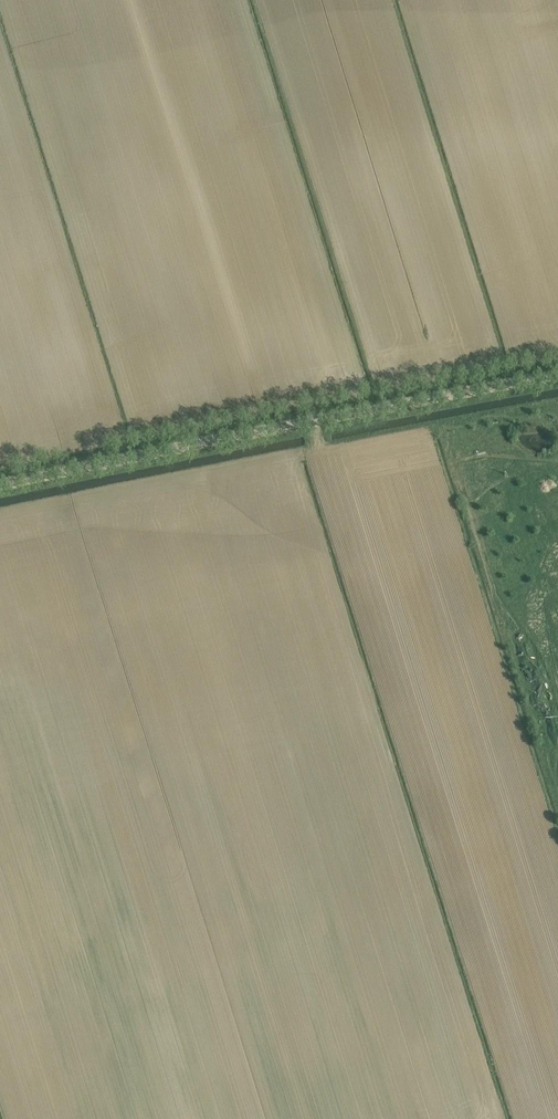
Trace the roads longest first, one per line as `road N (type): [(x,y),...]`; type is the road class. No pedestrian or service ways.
road 1 (unclassified): [(0,484),(557,373)]

